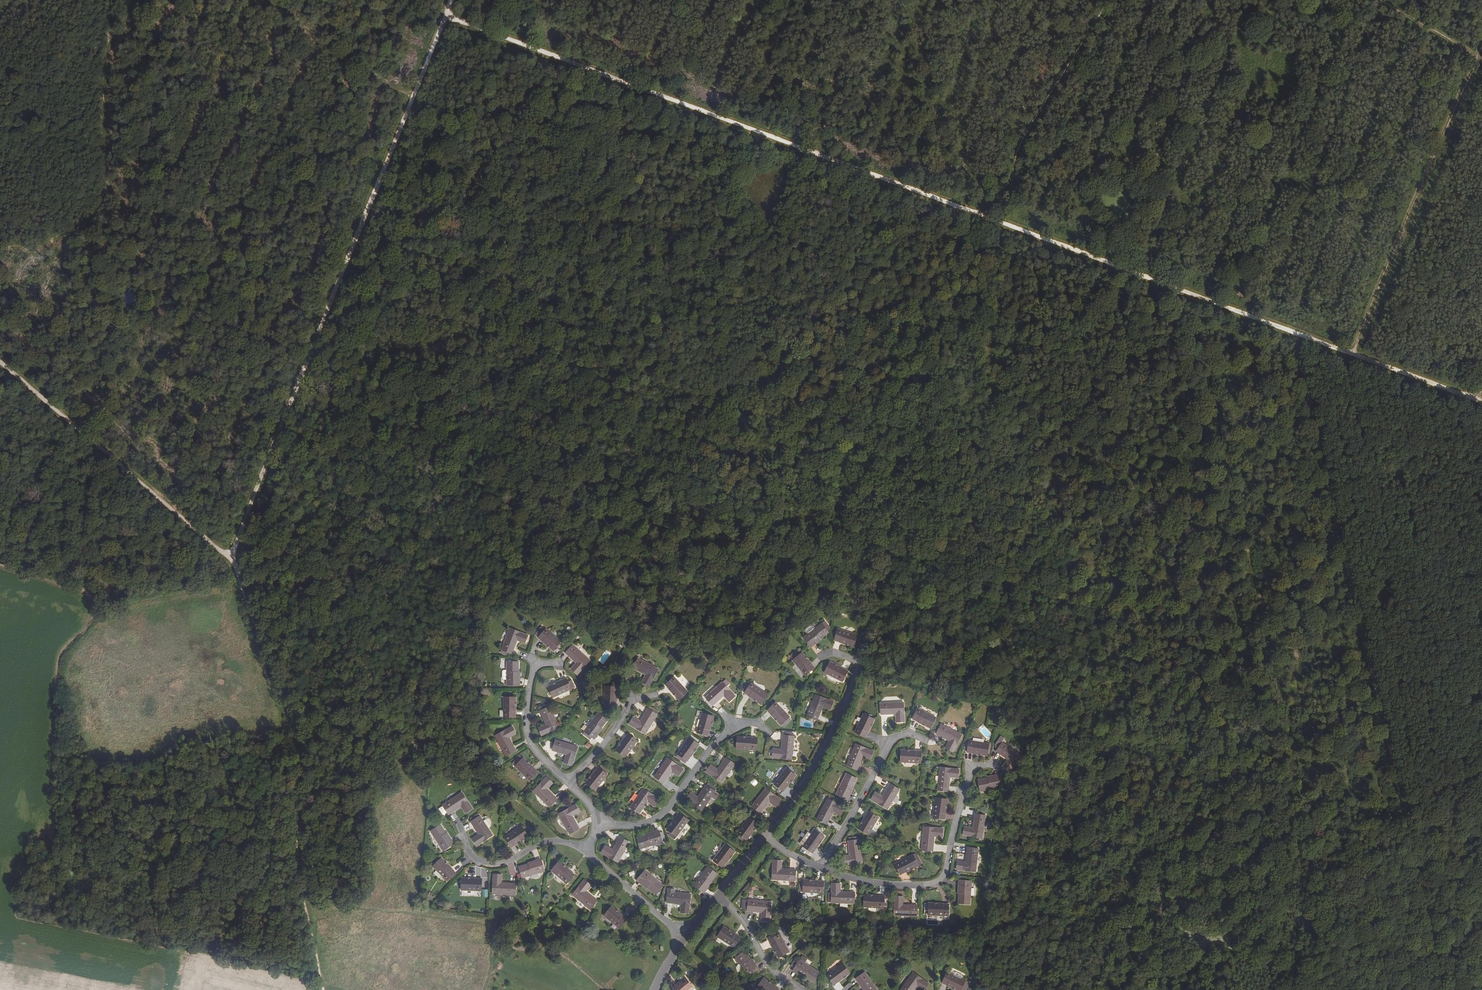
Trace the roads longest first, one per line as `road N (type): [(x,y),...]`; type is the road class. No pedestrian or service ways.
road 1 (track): [(445,15),(1481,403)]
road 2 (track): [(229,557),(451,0)]
road 3 (track): [(1297,339),(1418,812)]
road 4 (track): [(854,665),(888,539),(913,310),(973,216)]
road 5 (track): [(229,557),(302,750),(296,857),(324,989)]
road 6 (track): [(0,366),(229,557)]
road 7 (residential): [(820,868),(930,885),(945,869),(971,766),(987,765)]
road 8 (residential): [(761,838),(800,787),(857,669),(852,659),(821,656)]
road 9 (track): [(1418,812),(1464,989)]
road 10 (residential): [(732,723),(659,817),(597,826)]
road 11 (residential): [(915,736),(897,736),(886,747),(820,868)]
road 12 (residential): [(456,824),(480,862),(511,859),(550,841),(588,853)]
road 13 (residential): [(567,783),(525,732),(533,663),(555,662)]
road 14 (residential): [(803,989),(779,978),(716,897)]
road 15 (residential): [(588,853),(682,935)]

